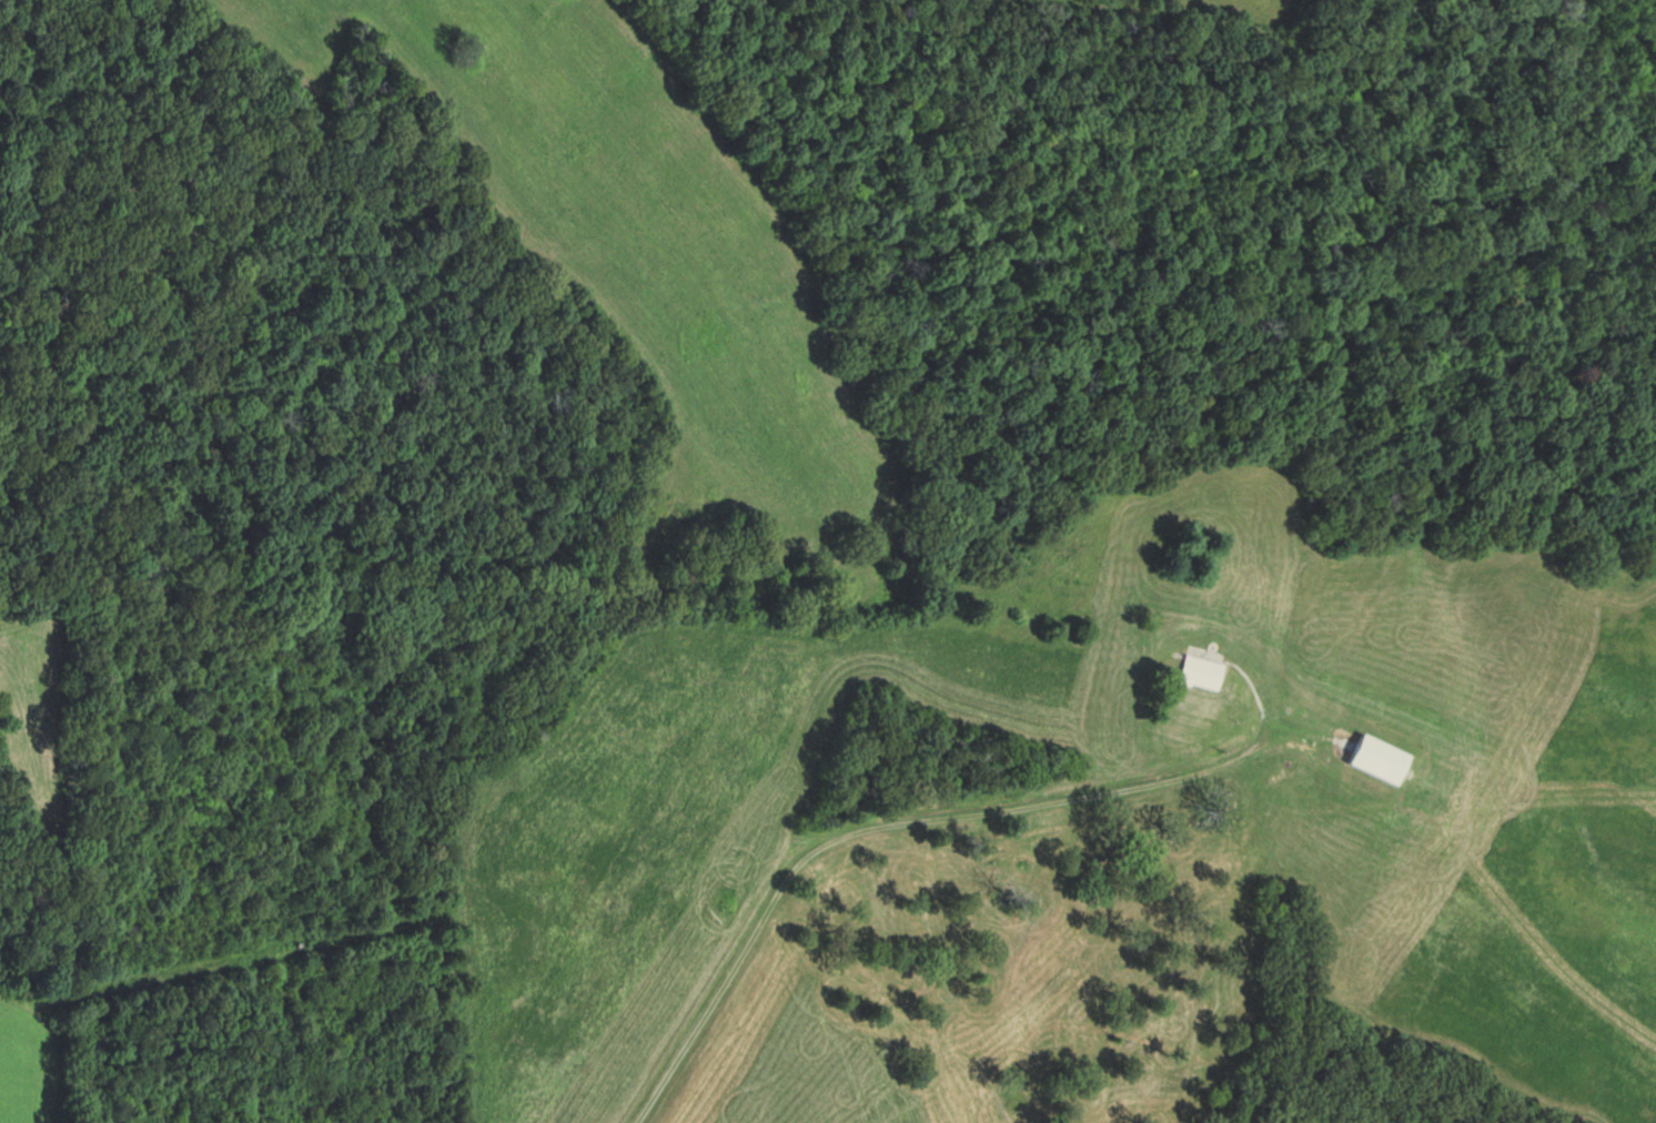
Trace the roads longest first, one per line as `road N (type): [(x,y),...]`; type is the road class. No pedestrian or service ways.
road 1 (track): [(635,1122),(806,856),(877,828),(1208,772),(1275,730)]

